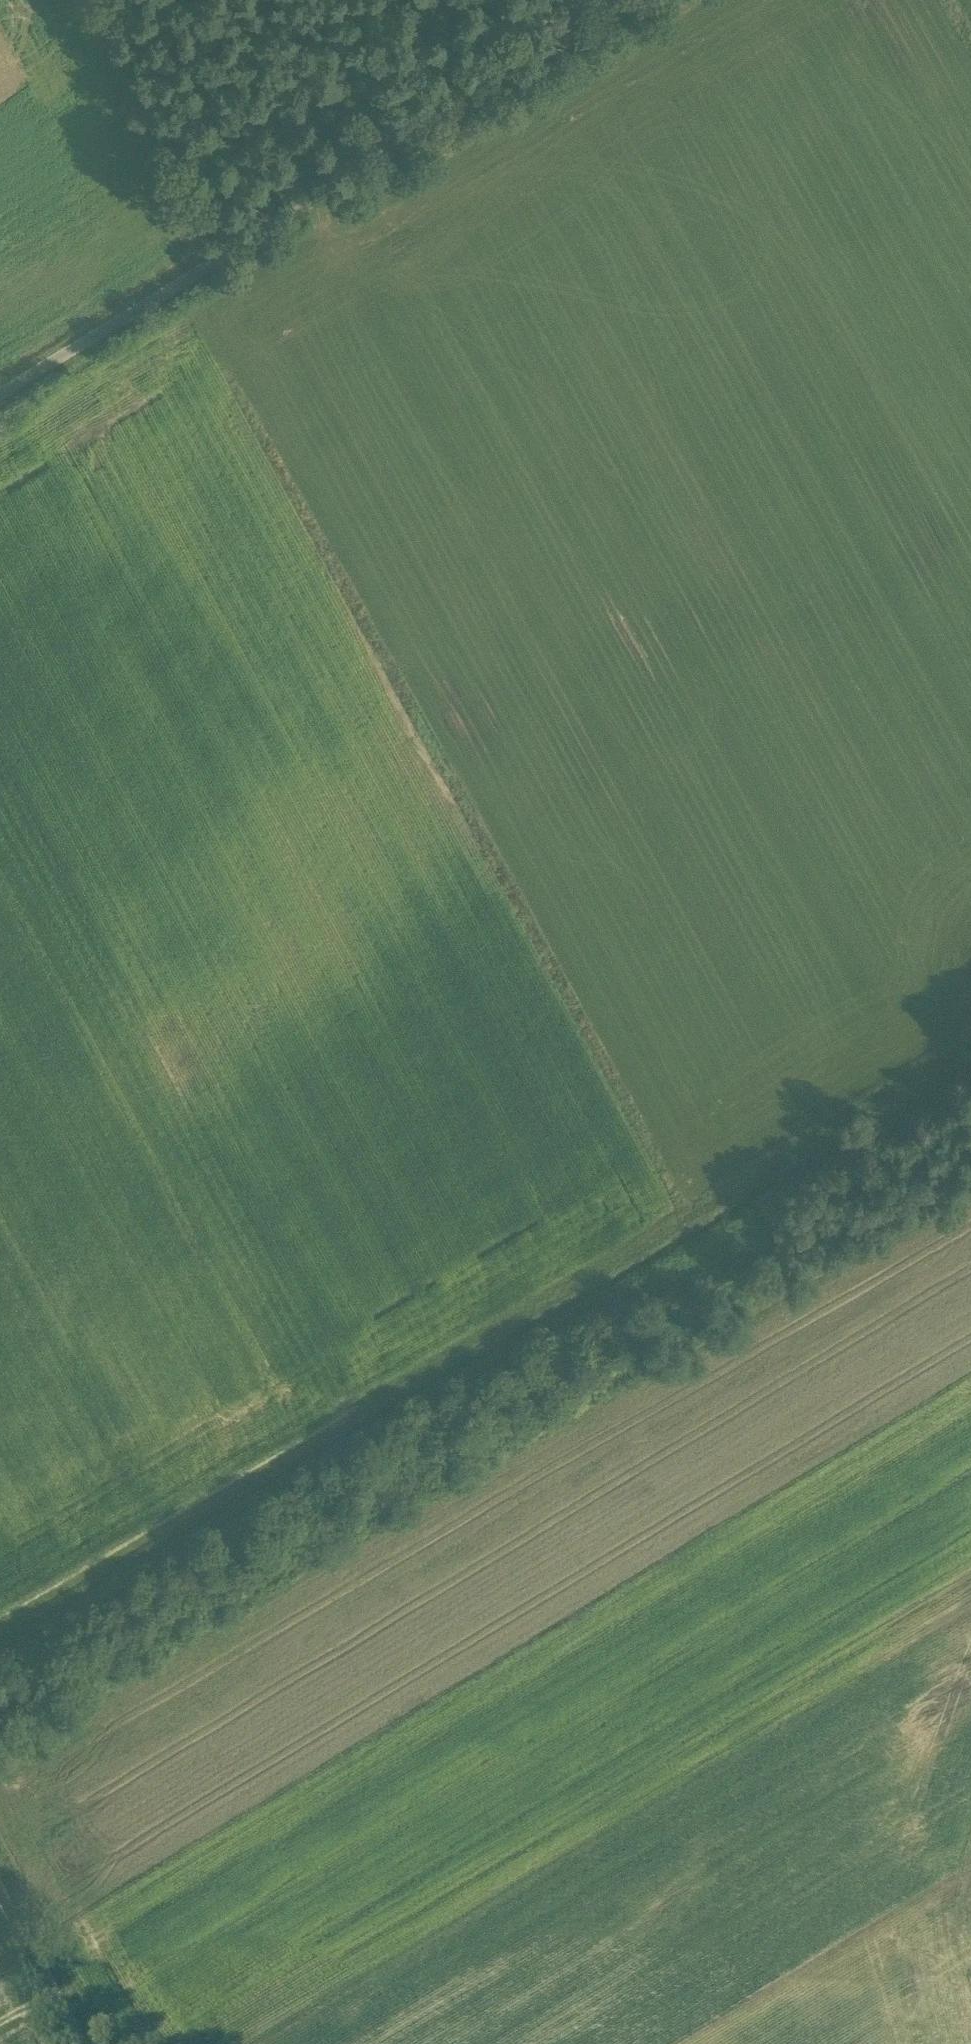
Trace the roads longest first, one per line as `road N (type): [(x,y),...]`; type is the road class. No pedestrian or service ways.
road 1 (unclassified): [(635,0),(0,394)]
road 2 (unclassified): [(0,1899),(79,2043)]

